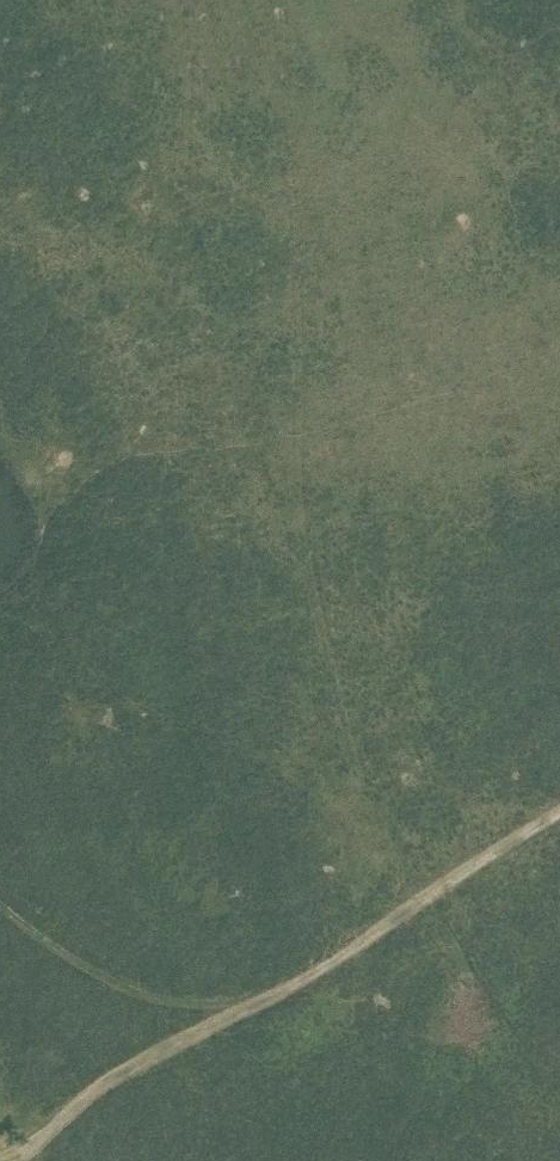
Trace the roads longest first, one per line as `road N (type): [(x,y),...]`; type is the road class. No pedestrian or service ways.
road 1 (track): [(559,810),(263,1000)]
road 2 (track): [(263,1000),(152,1053),(0,1157)]
road 3 (track): [(0,905),(120,989),(198,1003),(263,1000)]

